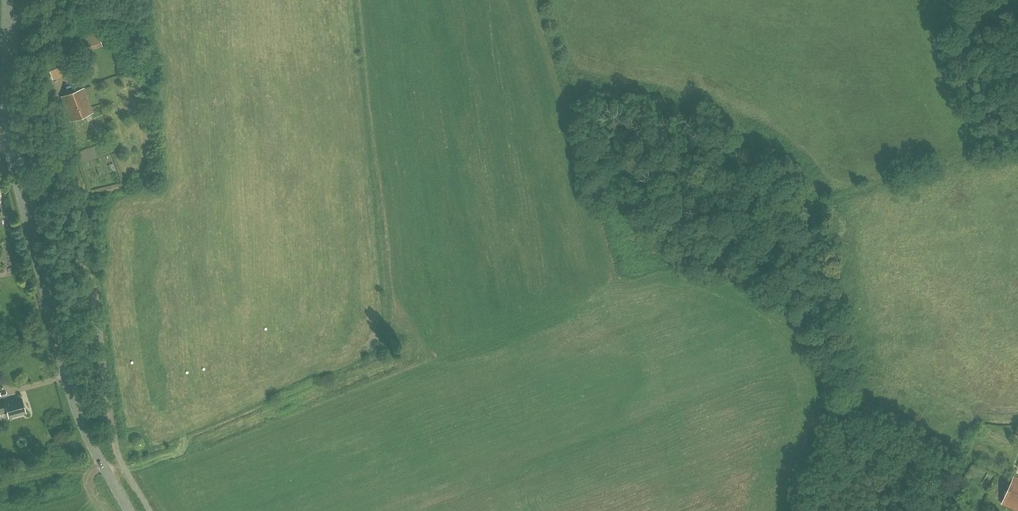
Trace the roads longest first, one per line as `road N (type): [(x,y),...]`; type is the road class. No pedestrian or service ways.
road 1 (tertiary): [(129,510),(67,381),(9,132)]
road 2 (tertiary): [(9,132),(9,0)]

